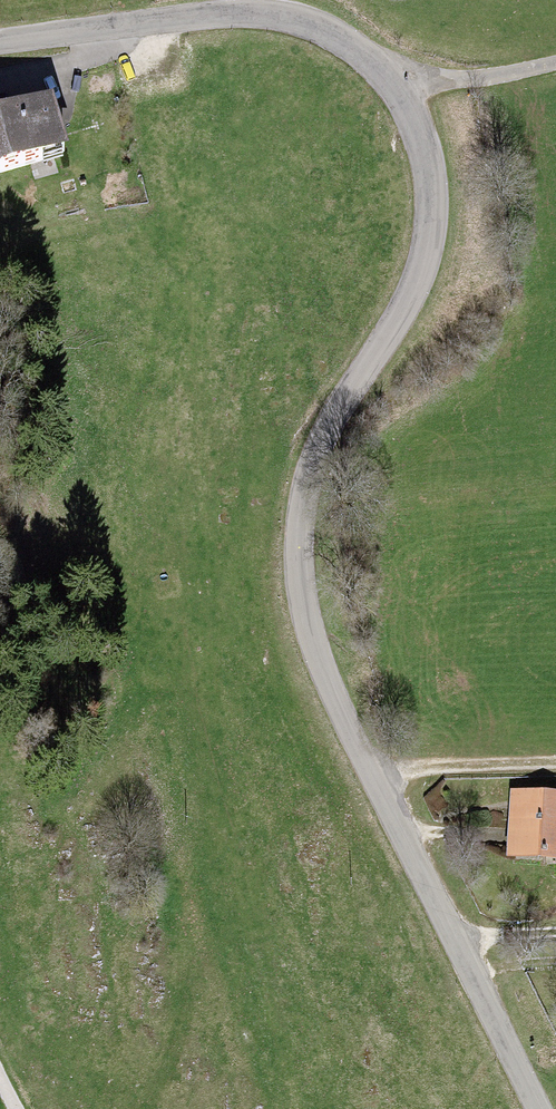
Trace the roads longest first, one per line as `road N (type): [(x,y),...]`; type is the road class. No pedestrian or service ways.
road 1 (unclassified): [(537,1108),(335,700),(299,574),(311,467),(423,265),(432,214),(425,149),(402,98),(366,58),(317,28),(248,15)]
road 2 (unclassified): [(0,42),(248,15)]
road 3 (track): [(375,784),(555,767)]
road 4 (track): [(386,76),(464,80),(555,64)]

